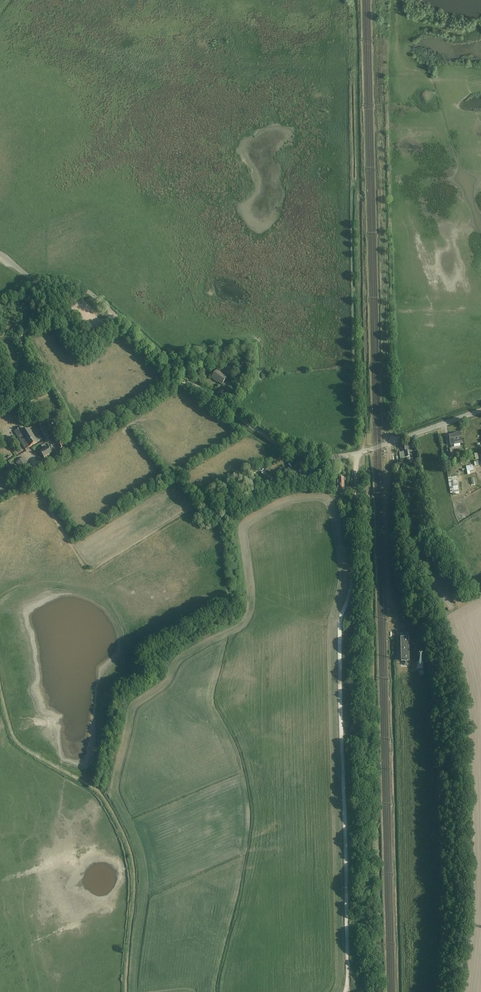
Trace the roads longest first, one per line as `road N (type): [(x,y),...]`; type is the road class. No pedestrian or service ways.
road 1 (unclassified): [(480,412),(355,455),(294,452),(186,380),(87,290),(29,276),(0,255)]
road 2 (track): [(355,455),(350,591),(340,630),(347,989)]
road 3 (track): [(96,790),(114,701),(151,675),(147,651),(225,604),(224,519)]
road 4 (track): [(224,519),(190,509),(90,572),(40,494),(28,490),(0,506)]
road 5 (track): [(390,466),(388,573),(401,673),(417,659),(400,624)]
road 6 (track): [(96,790),(15,741),(0,679)]
road 7 (track): [(123,835),(135,902),(127,991)]
road 8 (track): [(0,427),(19,416),(27,365),(22,333),(46,319)]

